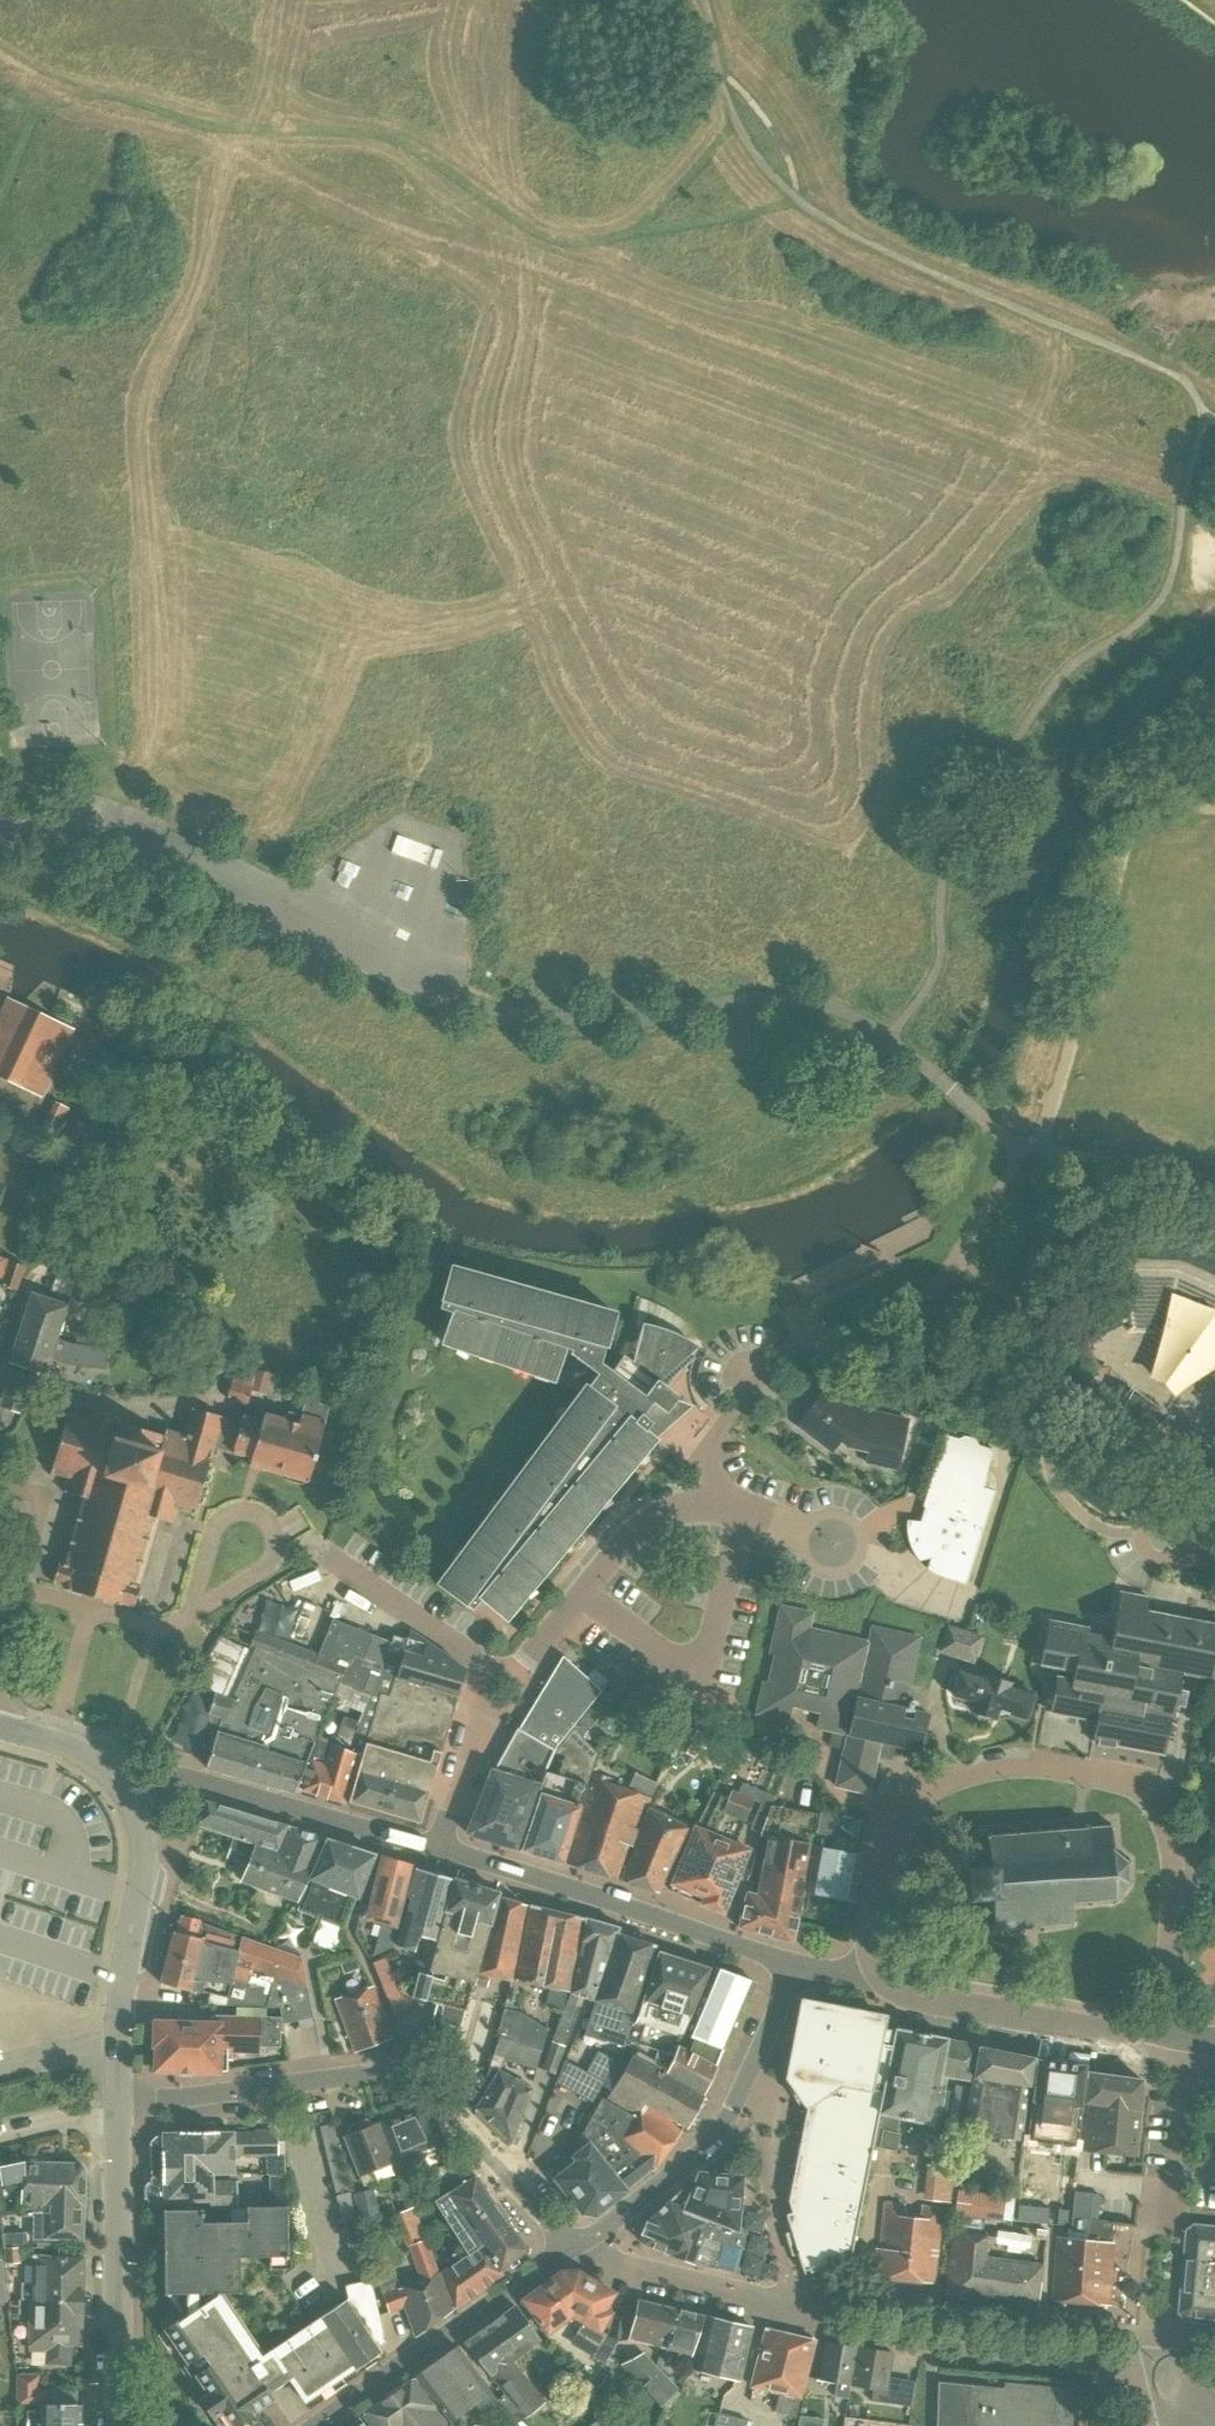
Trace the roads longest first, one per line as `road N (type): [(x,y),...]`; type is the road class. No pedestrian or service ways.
road 1 (residential): [(1125,2361),(929,2347),(638,2274),(578,2241)]
road 2 (residential): [(1172,1862),(1159,1804),(1134,1784),(1026,1765),(951,1780),(927,1793),(895,1836),(865,1943),(875,1971)]
road 3 (residential): [(794,1965),(437,1847)]
road 4 (residential): [(578,2241),(712,2137),(734,2106),(794,1965)]
road 5 (residential): [(313,2425),(578,2241)]
road 6 (tertiary): [(112,2425),(121,2104)]
road 7 (residential): [(437,1847),(189,1778),(132,1795)]
road 8 (tertiary): [(121,2104),(122,1983),(146,1835),(132,1795)]
road 9 (residential): [(121,2104),(365,2066),(417,2075)]
road 10 (residential): [(747,1513),(703,1657),(678,1662),(662,1655),(584,1594)]
road 11 (residential): [(1144,2027),(1110,2032),(913,1996),(875,1971)]
road 12 (residential): [(882,1320),(807,1339),(768,1365),(719,1426),(711,1458),(715,1499)]
road 13 (residential): [(578,2241),(417,2075)]
road 14 (residential): [(490,1670),(324,1554)]
road 15 (residential): [(437,1847),(473,1753),(483,1719),(479,1684),(490,1670)]
road 16 (residential): [(1164,2213),(1176,2116),(1210,2038)]
road 17 (residential): [(1144,2027),(1161,1998),(1172,1862)]
road 18 (residential): [(584,1594),(645,1525),(715,1499)]
road 19 (residential): [(417,2075),(352,1931)]
road 20 (tertiary): [(132,1795),(95,1760),(1,1727)]
road 21 (residential): [(490,1670),(521,1666),(584,1594)]
road 22 (residential): [(0,2139),(121,2104)]

